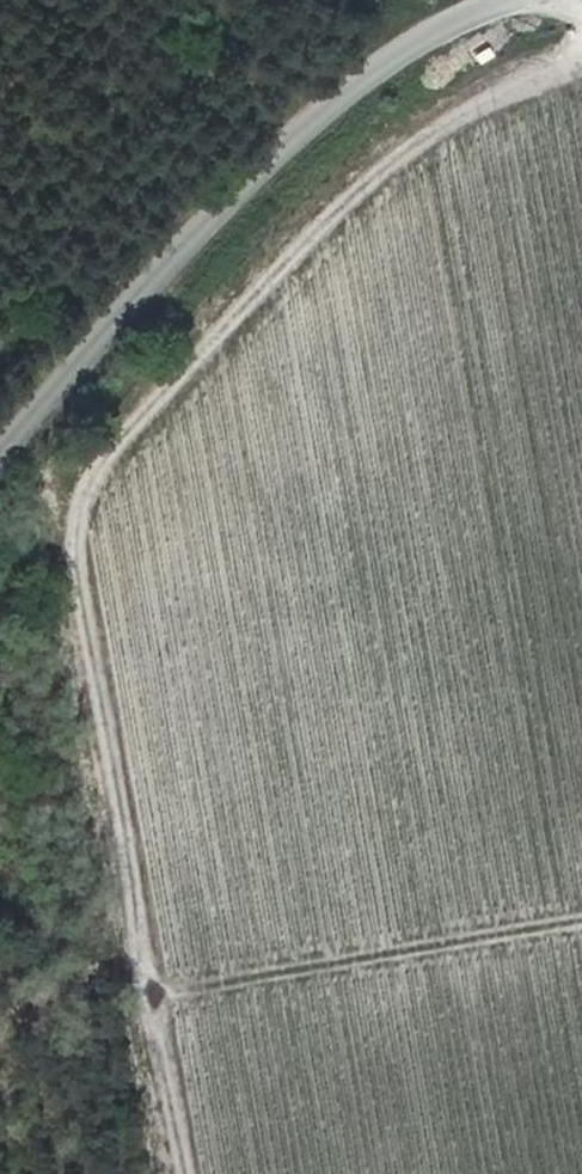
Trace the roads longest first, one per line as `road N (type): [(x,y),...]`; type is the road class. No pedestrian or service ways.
road 1 (track): [(581,56),(534,73),(436,129),(380,175),(145,412),(94,470),(78,511),(187,1173)]
road 2 (unclassified): [(0,448),(292,141),(425,39),(500,0)]
road 3 (track): [(160,997),(581,920)]

